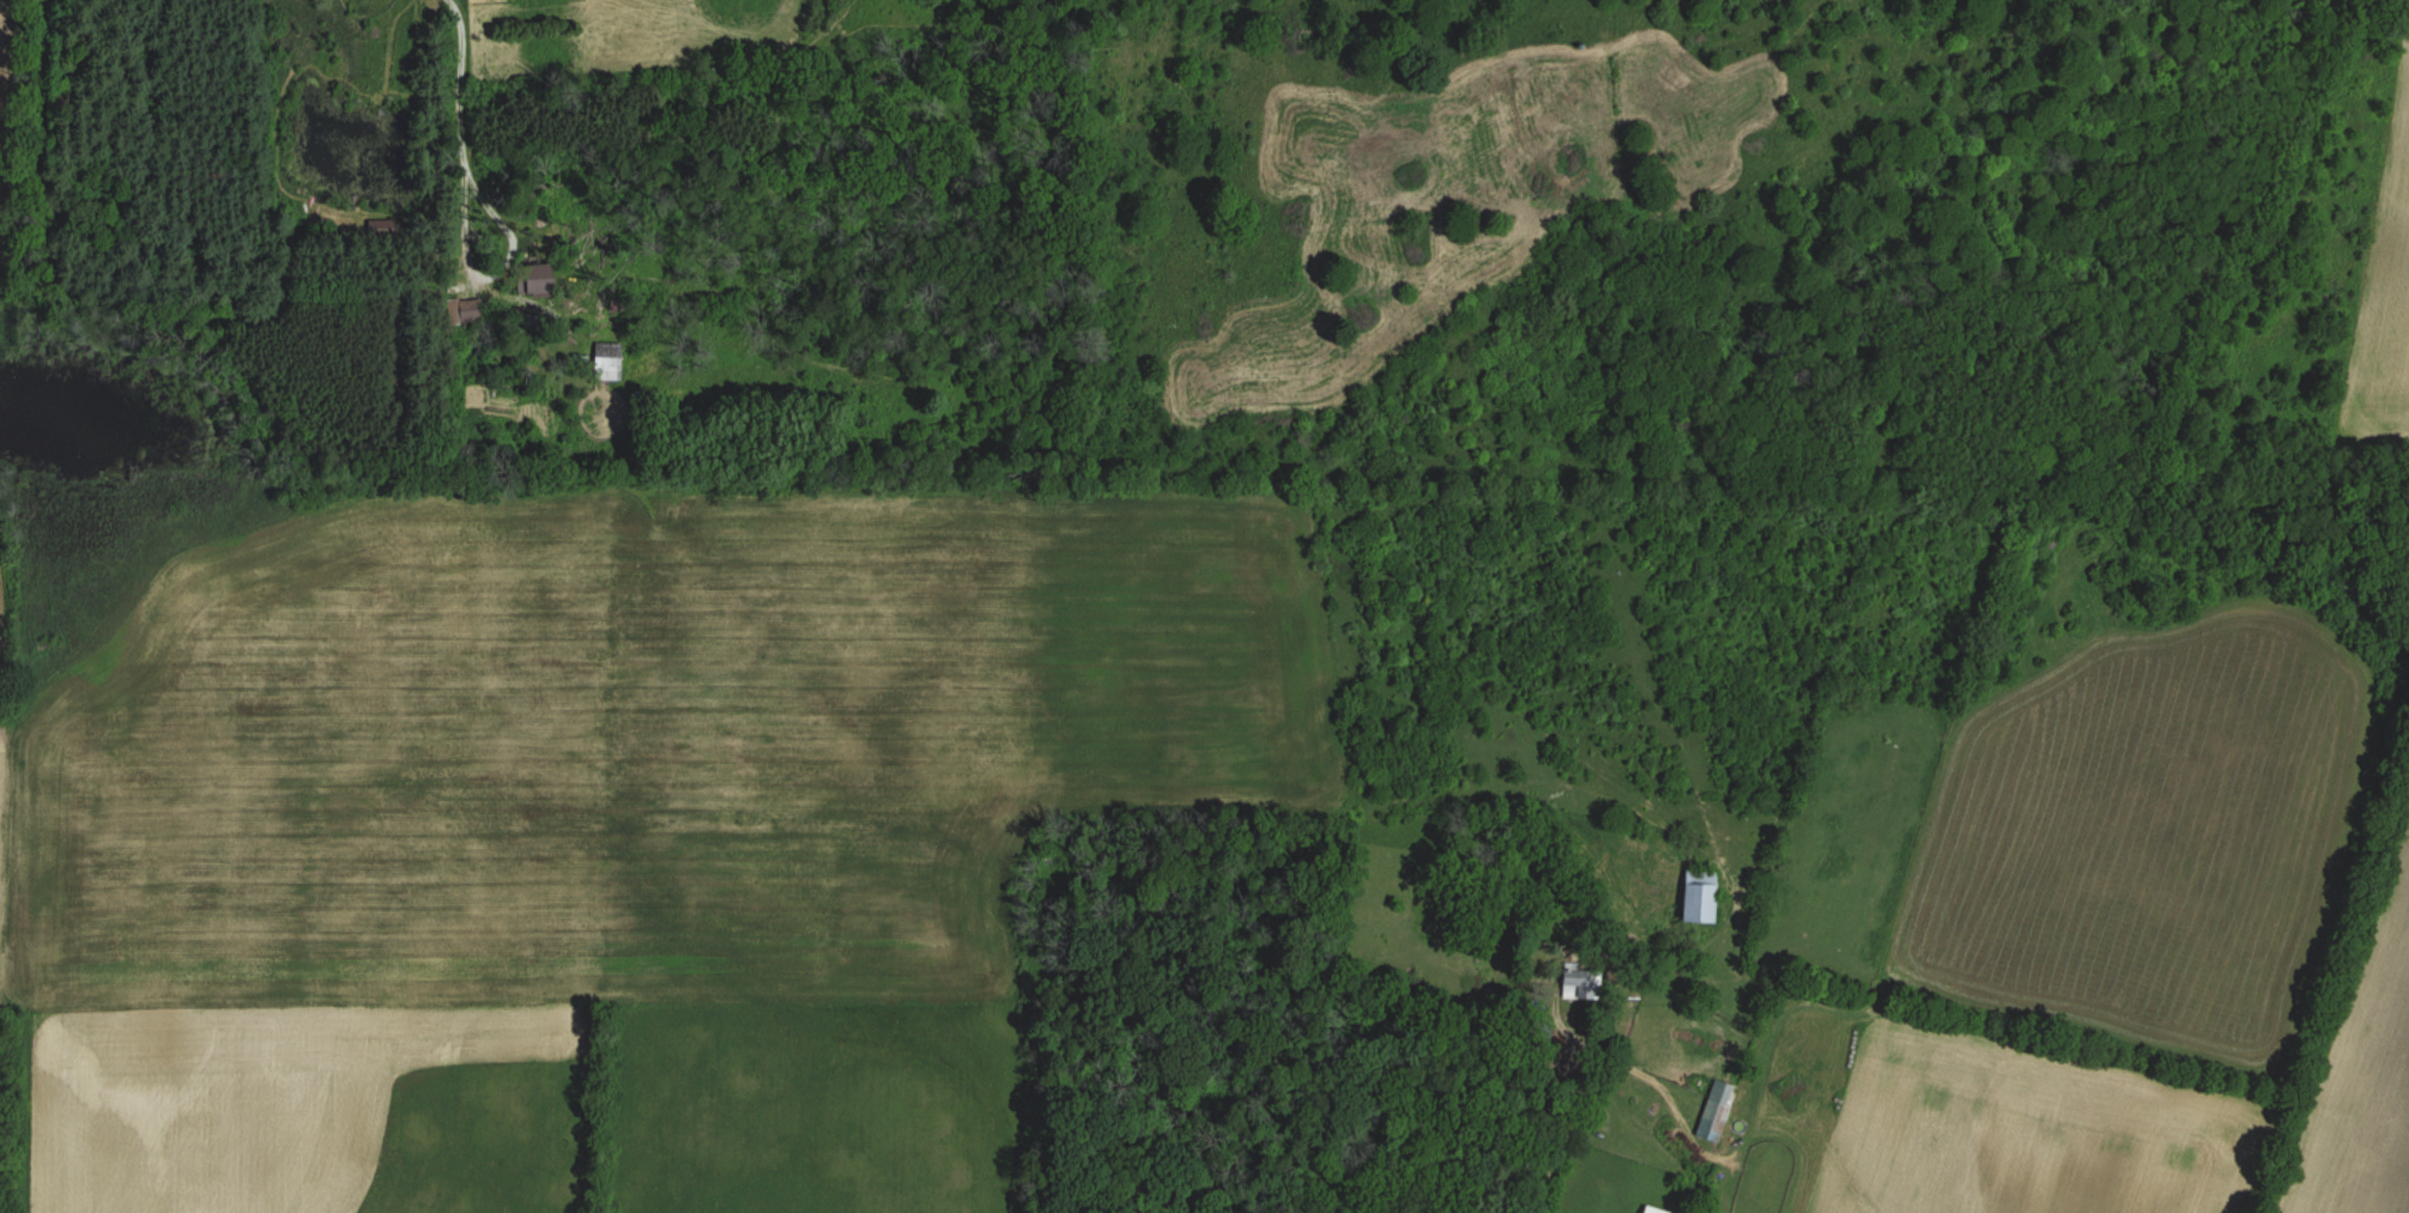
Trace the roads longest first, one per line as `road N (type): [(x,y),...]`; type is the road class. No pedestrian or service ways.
road 1 (residential): [(1522,1212),(1587,1051)]

